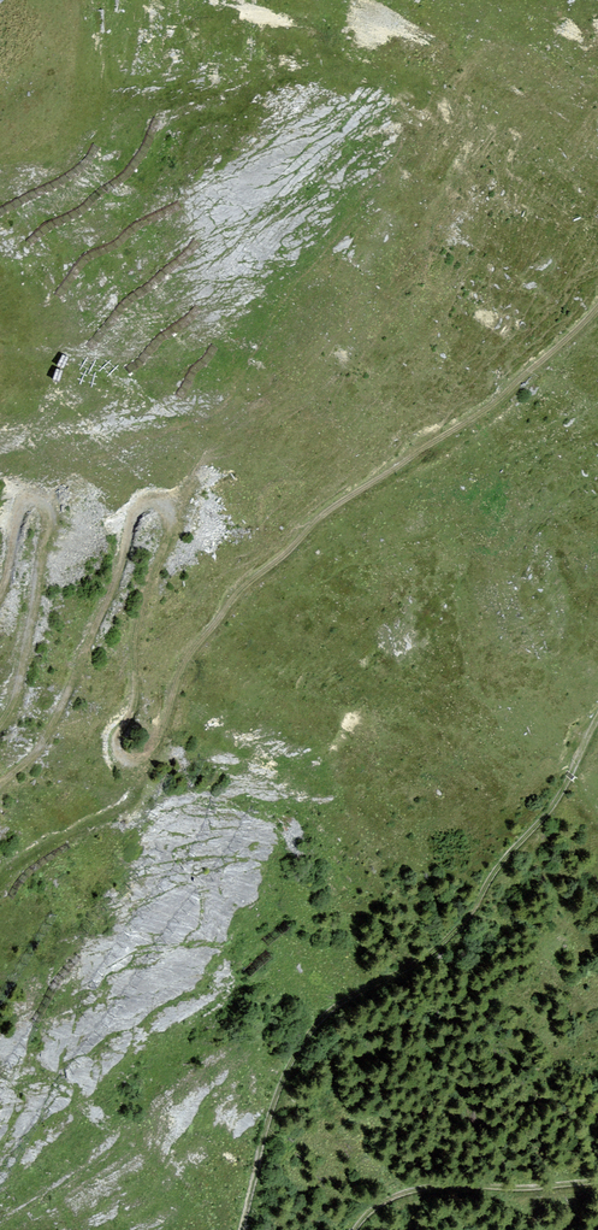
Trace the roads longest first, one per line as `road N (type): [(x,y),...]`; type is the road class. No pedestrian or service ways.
road 1 (track): [(597,306),(490,408),(329,511),(234,595),(188,657),(157,751),(145,764),(131,764),(115,744),(135,701),(140,605),(171,531),(154,507),(137,509),(67,696),(39,750),(0,787)]
road 2 (track): [(244,1229),(277,1098),(305,1040),(336,1003),(407,970),(445,939),(566,781),(597,721)]
road 3 (track): [(0,724),(26,656),(52,523),(34,499),(14,520),(0,596)]
road 4 (track): [(597,1182),(423,1188),(376,1207),(355,1229)]

